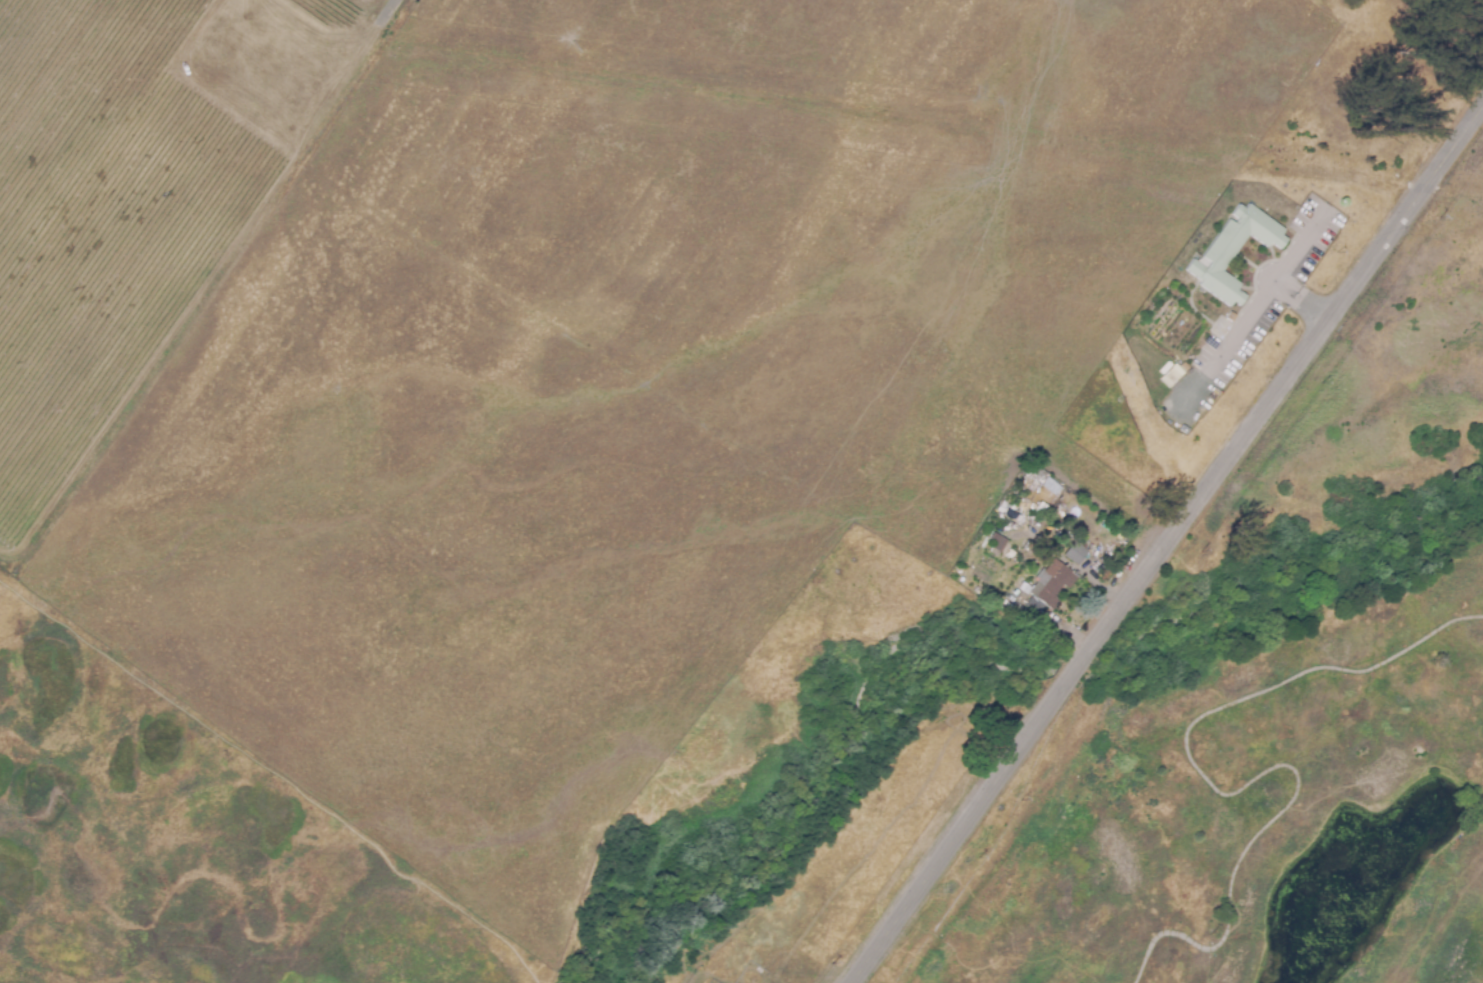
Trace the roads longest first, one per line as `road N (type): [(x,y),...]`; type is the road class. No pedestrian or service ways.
road 1 (secondary): [(1482,101),(851,982)]

